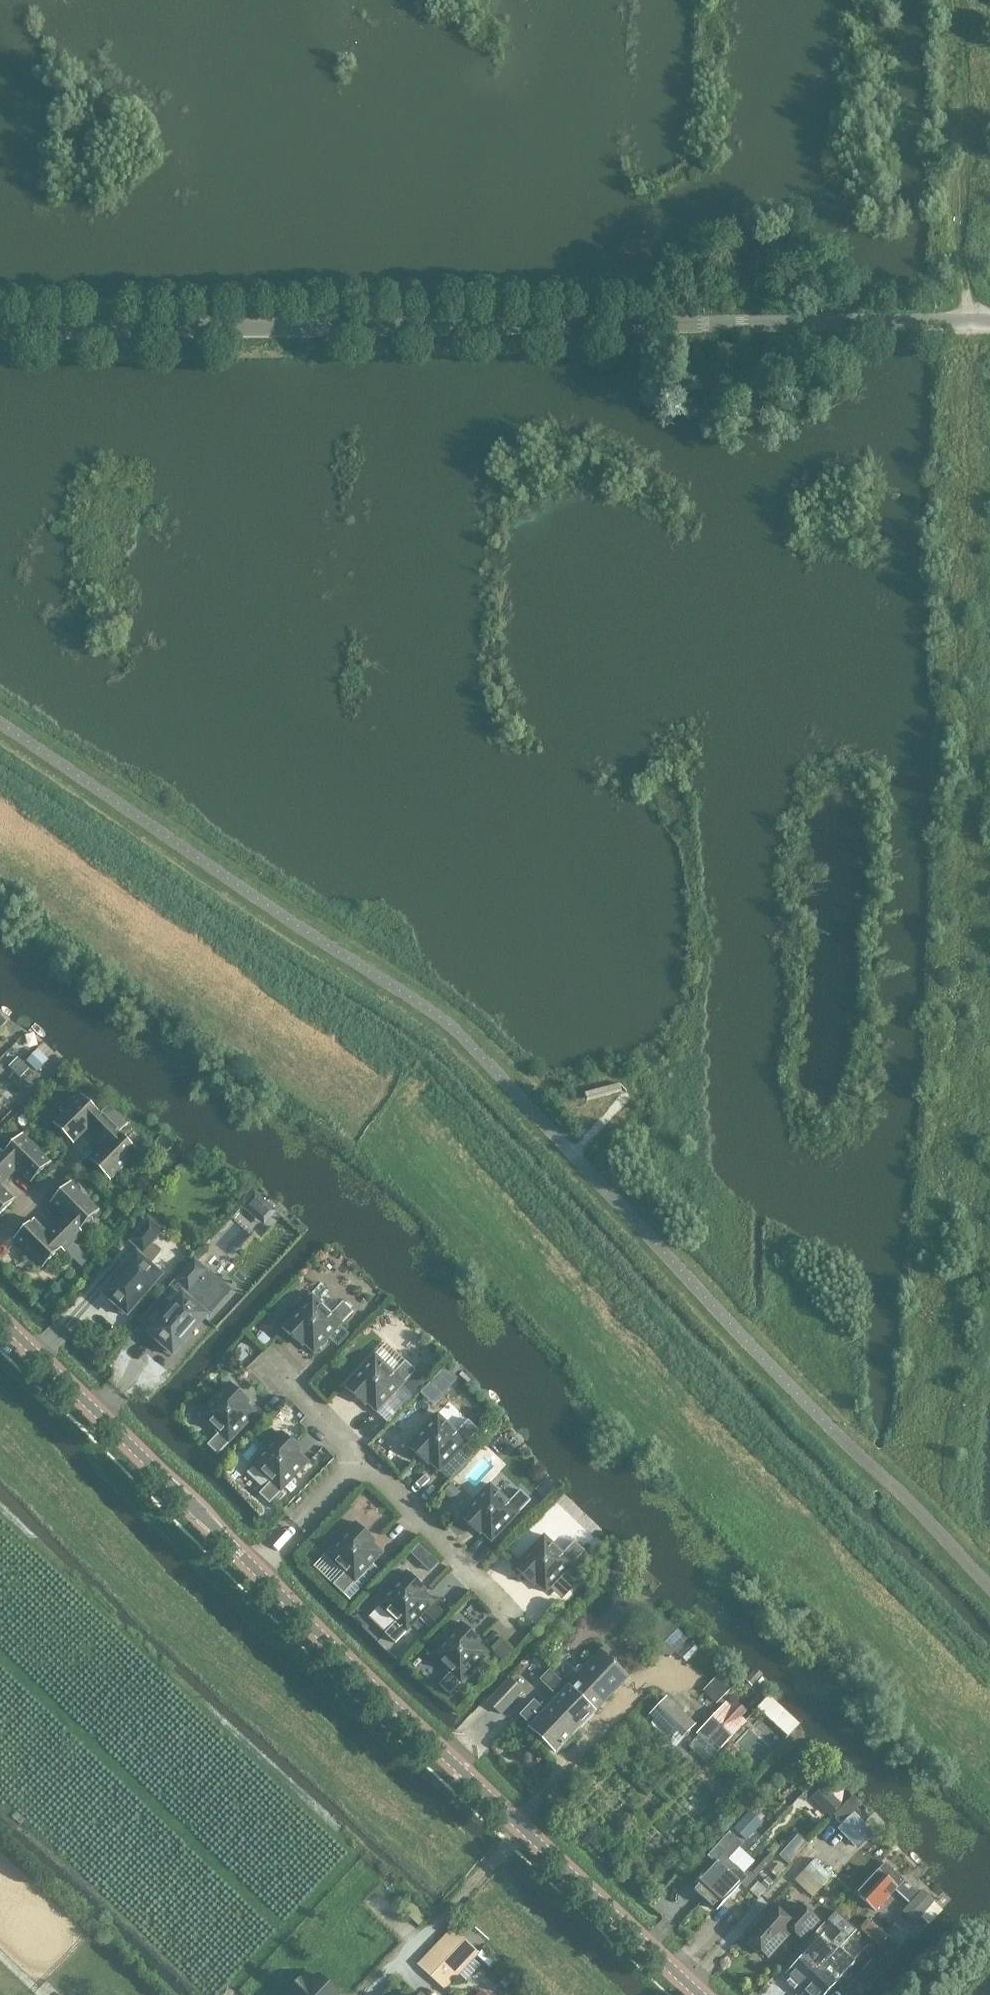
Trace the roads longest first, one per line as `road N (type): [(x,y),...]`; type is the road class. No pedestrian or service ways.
road 1 (unclassified): [(0,333),(989,320)]
road 2 (unclassified): [(699,1994),(0,1317)]

